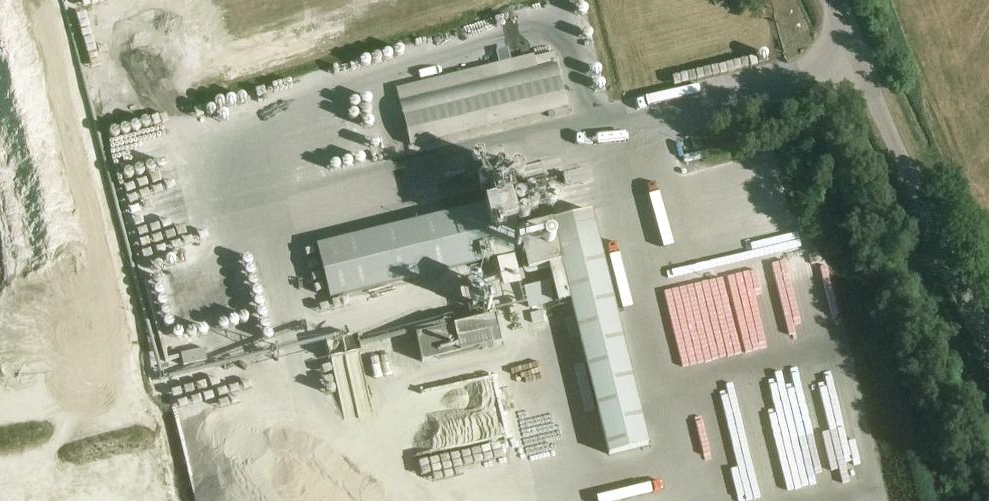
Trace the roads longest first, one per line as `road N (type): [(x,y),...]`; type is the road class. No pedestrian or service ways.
road 1 (unclassified): [(988,340),(832,0)]

